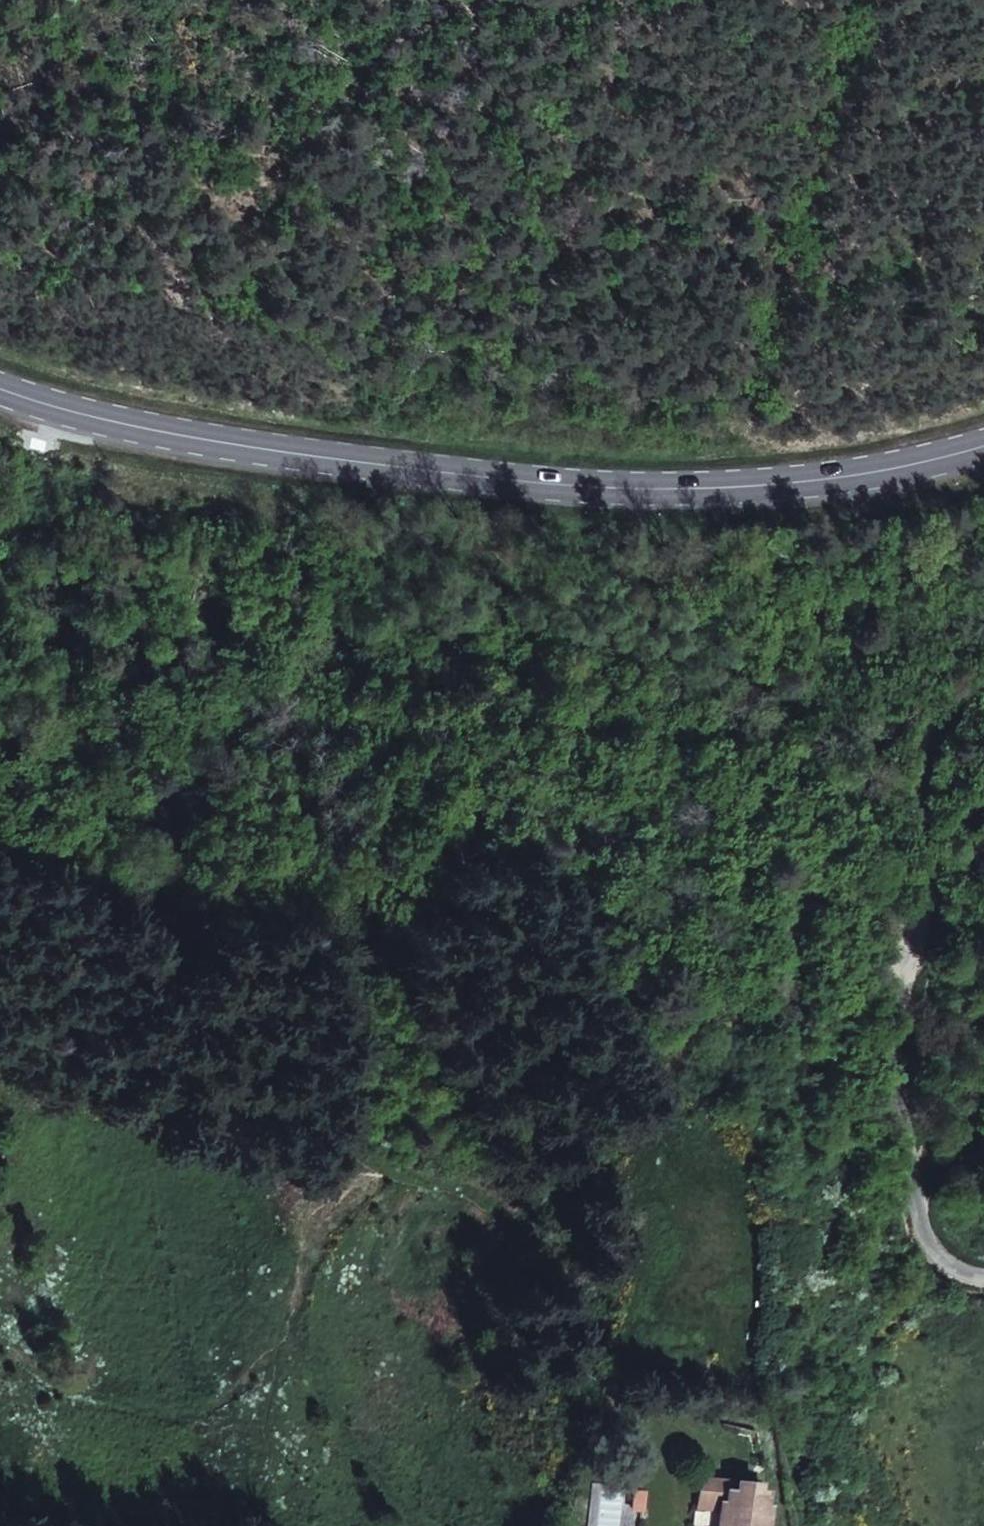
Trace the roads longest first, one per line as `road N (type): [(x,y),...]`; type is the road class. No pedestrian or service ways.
road 1 (secondary): [(983,447),(843,479),(651,489),(494,481),(110,420),(0,389)]
road 2 (unclassified): [(983,760),(958,788),(941,829),(913,1034),(916,1147),(935,1234),(956,1266),(983,1281)]

